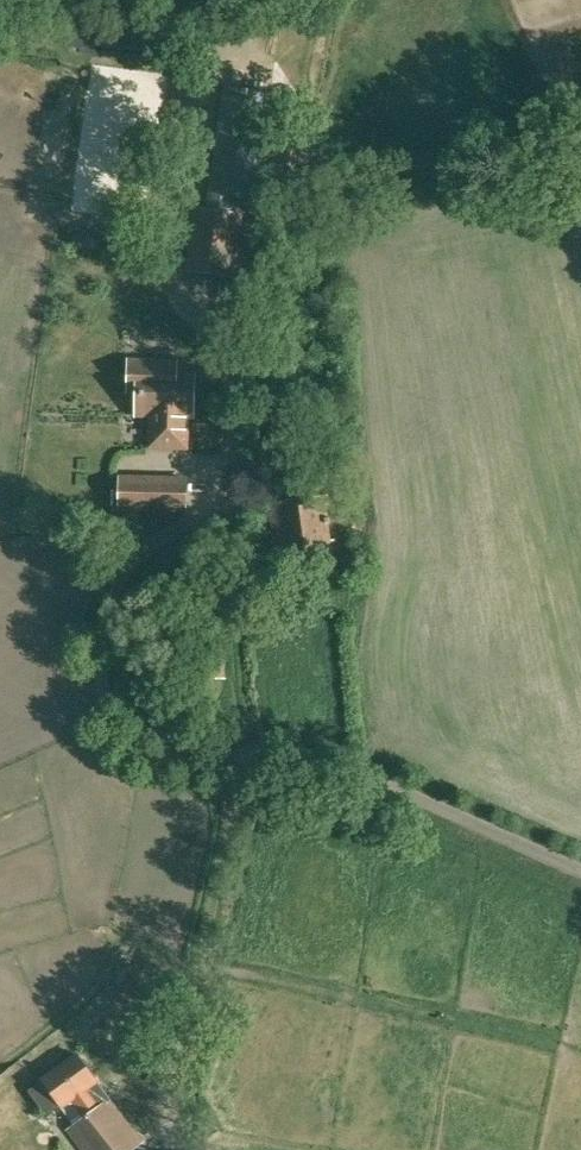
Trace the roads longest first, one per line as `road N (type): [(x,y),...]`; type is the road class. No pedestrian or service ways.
road 1 (unclassified): [(580,903),(367,810),(189,796)]

